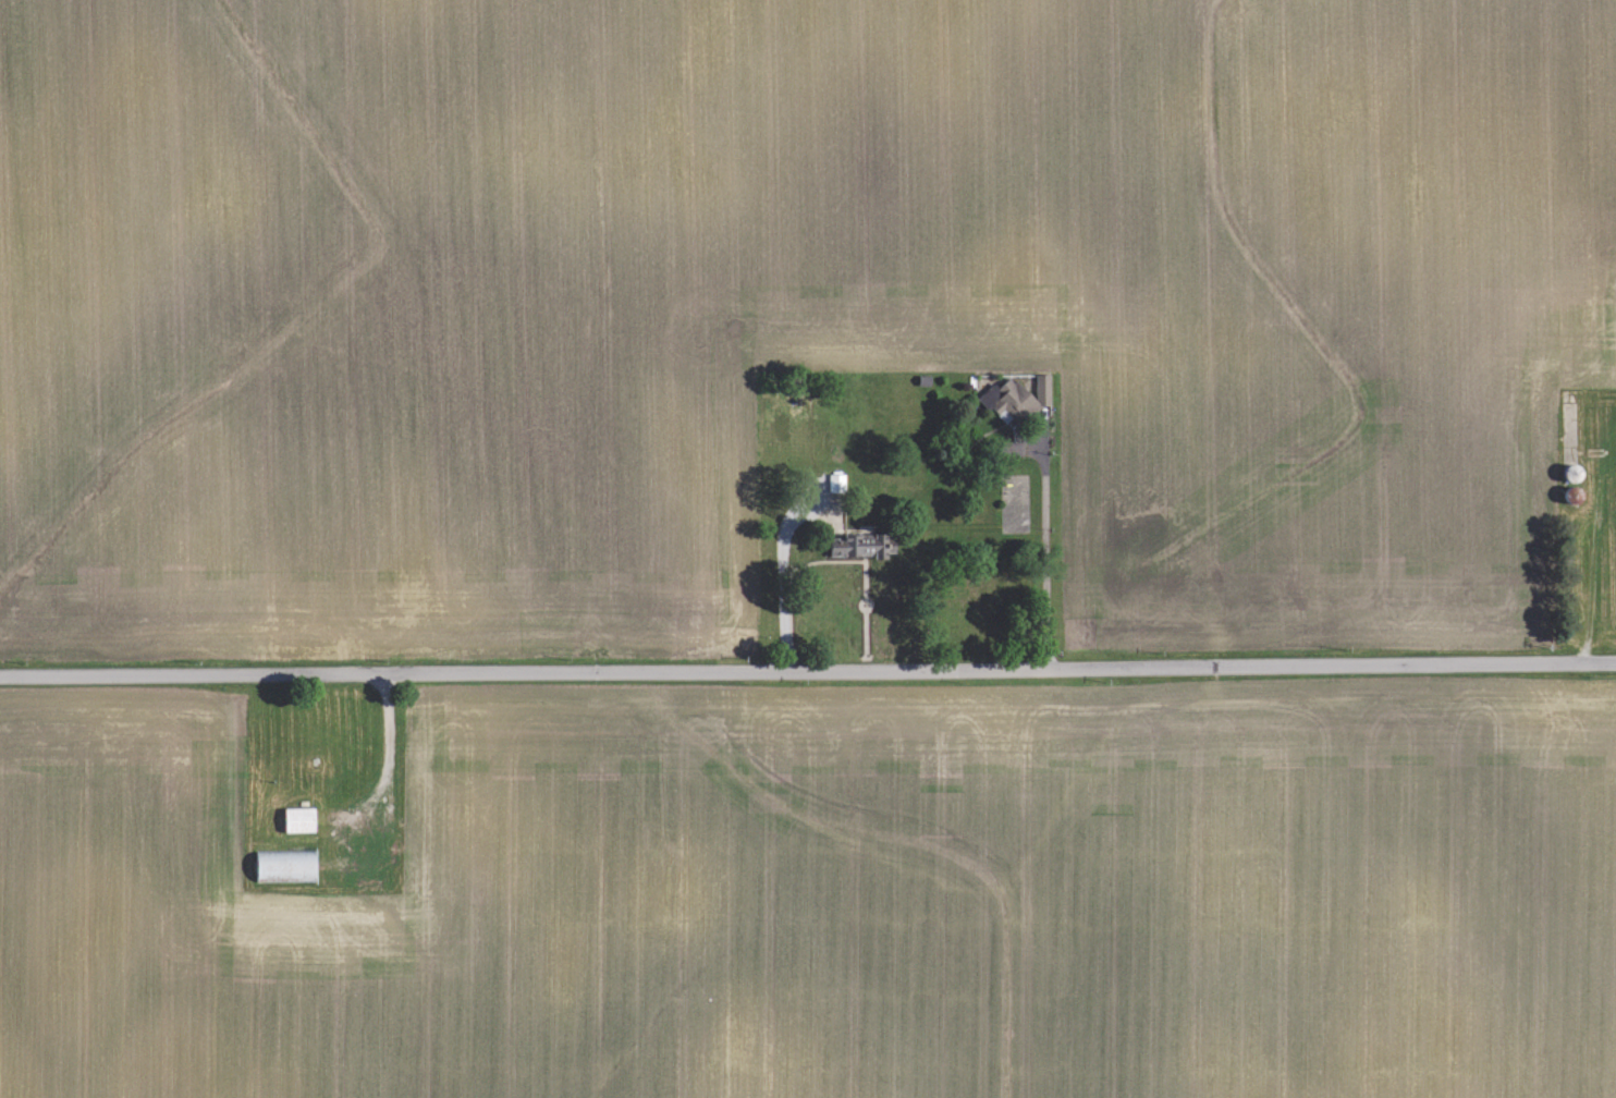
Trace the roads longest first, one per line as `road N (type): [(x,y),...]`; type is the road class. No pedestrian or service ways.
road 1 (residential): [(0,670),(1615,660)]

